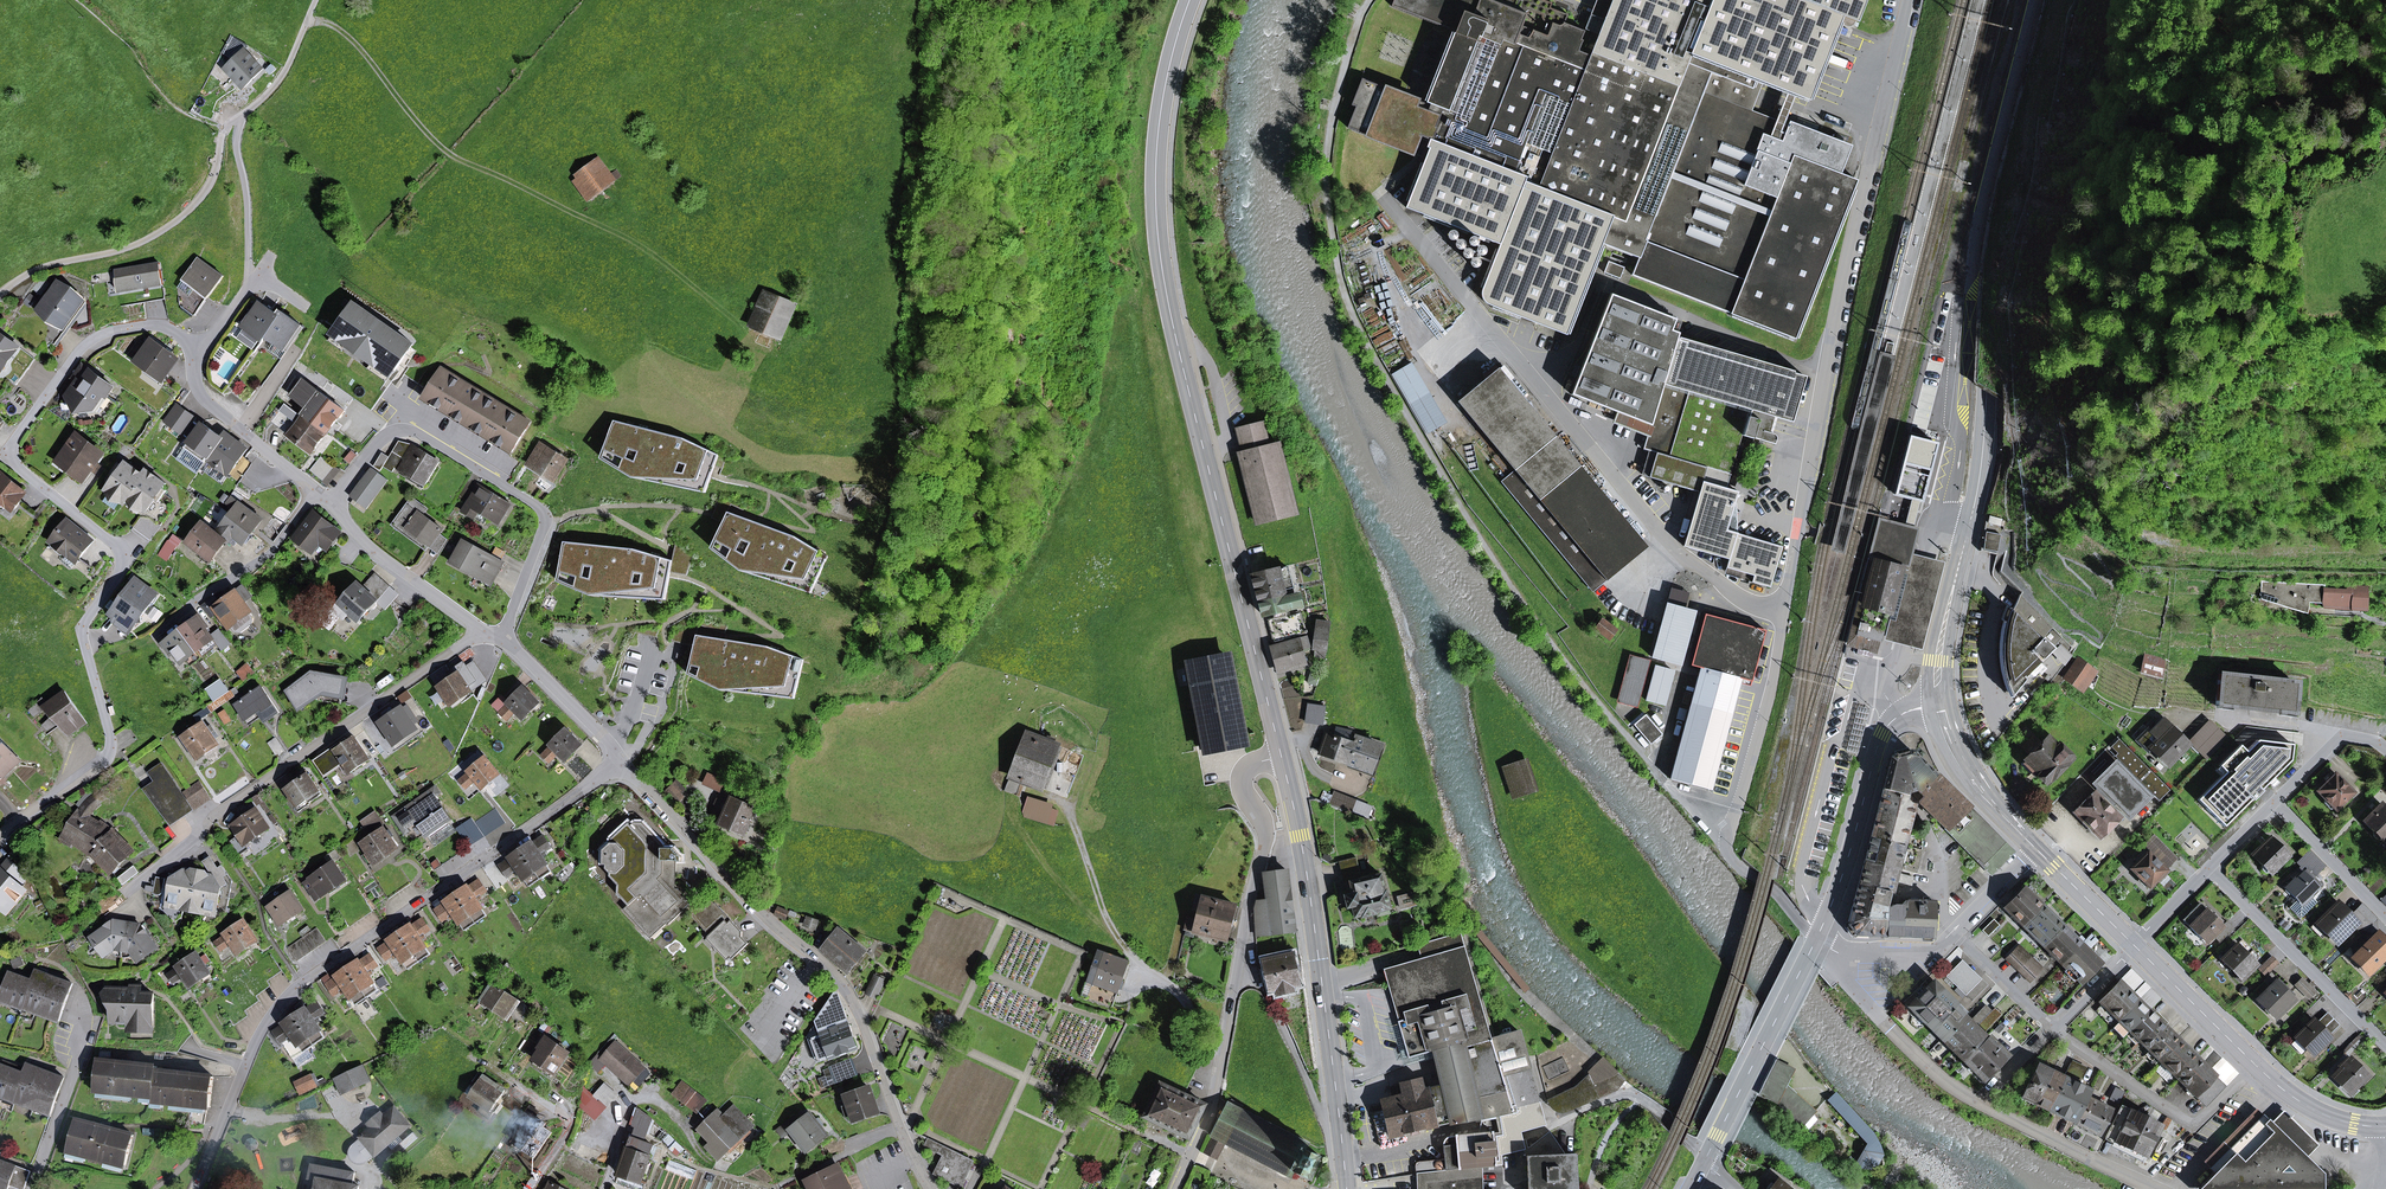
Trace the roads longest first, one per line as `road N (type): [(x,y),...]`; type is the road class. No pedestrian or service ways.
road 1 (primary): [(1190,0),(1166,71),(1156,175),(1160,246),(1186,382),(1293,796)]
road 2 (residential): [(198,356),(166,328),(93,338),(12,445),(19,468),(110,542),(120,567),(82,628),(110,753),(0,838)]
road 3 (secondary): [(2055,0),(1996,238),(1982,461),(1943,626),(1937,705)]
road 4 (unclassified): [(1785,609),(1827,367),(1912,0)]
road 5 (residential): [(622,762),(286,998),(253,1047),(197,1188)]
road 6 (unclassified): [(1785,609),(1748,603),(1677,552),(1382,197)]
road 7 (residential): [(930,1188),(838,978),(767,919),(622,762)]
road 8 (track): [(727,316),(676,269),(617,234),(444,150),(341,31),(307,22)]
road 9 (residential): [(485,631),(205,823),(123,895)]
road 10 (residential): [(1293,796),(1274,815),(1247,905),(1212,1107),(1174,1188)]
road 11 (residential): [(333,501),(383,437),(400,431),(421,434),(541,508),(545,526),(504,638)]
road 12 (primary): [(1293,796),(1347,1188)]
road 13 (unclassified): [(1814,944),(1780,896),(1743,869),(1727,844),(1785,609)]
road 14 (residential): [(243,115),(224,131),(208,188),(183,216),(134,246),(56,264),(0,294)]
road 15 (tertiary): [(1814,944),(1850,851),(1881,734),(1898,716),(1937,705)]
road 16 (residential): [(2256,1065),(2193,1128),(2052,1029)]
road 17 (residential): [(2210,869),(2385,1043)]
road 18 (tertiary): [(1704,1163),(1814,944)]
road 19 (track): [(2385,548),(2256,552),(2149,536)]
road 20 (residential): [(1979,1103),(1936,1074),(1814,944)]
road 21 (residential): [(151,638),(269,555),(319,492)]
road 22 (residential): [(485,631),(385,559),(333,501)]
road 23 (track): [(1117,937),(1040,857),(1010,804),(1015,780)]
road 24 (residential): [(2154,1188),(1979,1103)]
road 25 (residential): [(319,492),(209,405),(195,379),(198,356)]
road 26 (residential): [(2169,712),(2345,734)]
road 27 (secondary): [(1937,705),(1977,789),(2036,848)]
road 28 (residential): [(250,285),(236,144),(243,115)]
road 29 (residential): [(622,762),(504,638)]
road 30 (secondary): [(2135,946),(2256,1065)]
road 31 (residential): [(2275,802),(2385,914)]
road 32 (secondary): [(2256,1065),(2313,1110),(2385,1127)]
road 33 (residential): [(1952,934),(1925,952),(1814,944)]
road 34 (secondary): [(2036,848),(2135,946)]
road 35 (residential): [(317,0),(285,72),(243,115)]
road 36 (residential): [(2052,1029),(1952,934)]
road 37 (track): [(767,1111),(733,1166),(708,1158),(692,1138)]

